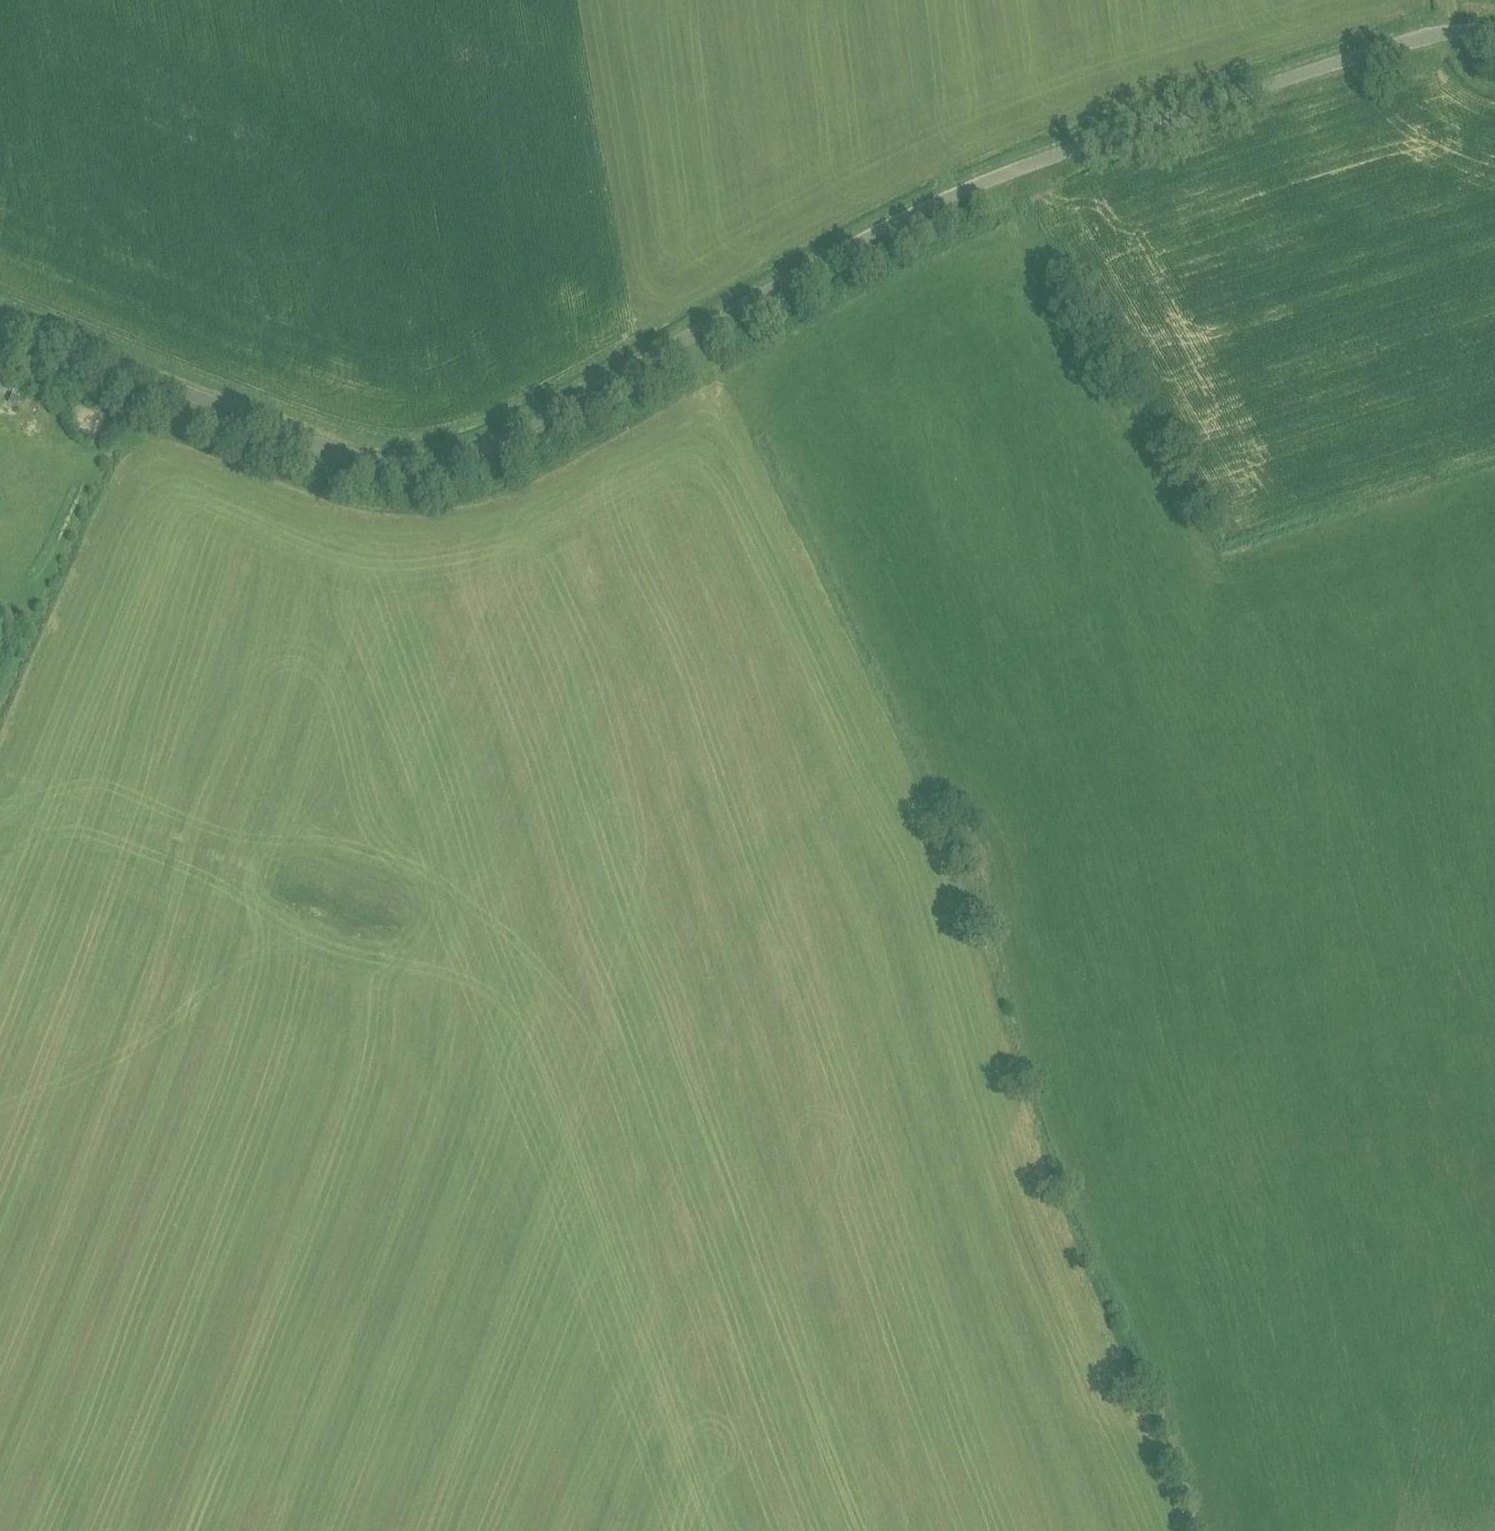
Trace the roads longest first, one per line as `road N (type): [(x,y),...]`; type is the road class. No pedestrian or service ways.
road 1 (unclassified): [(1494,34),(1424,37),(994,181),(933,207),(521,433),(456,458),(396,463),(330,450),(0,318)]

